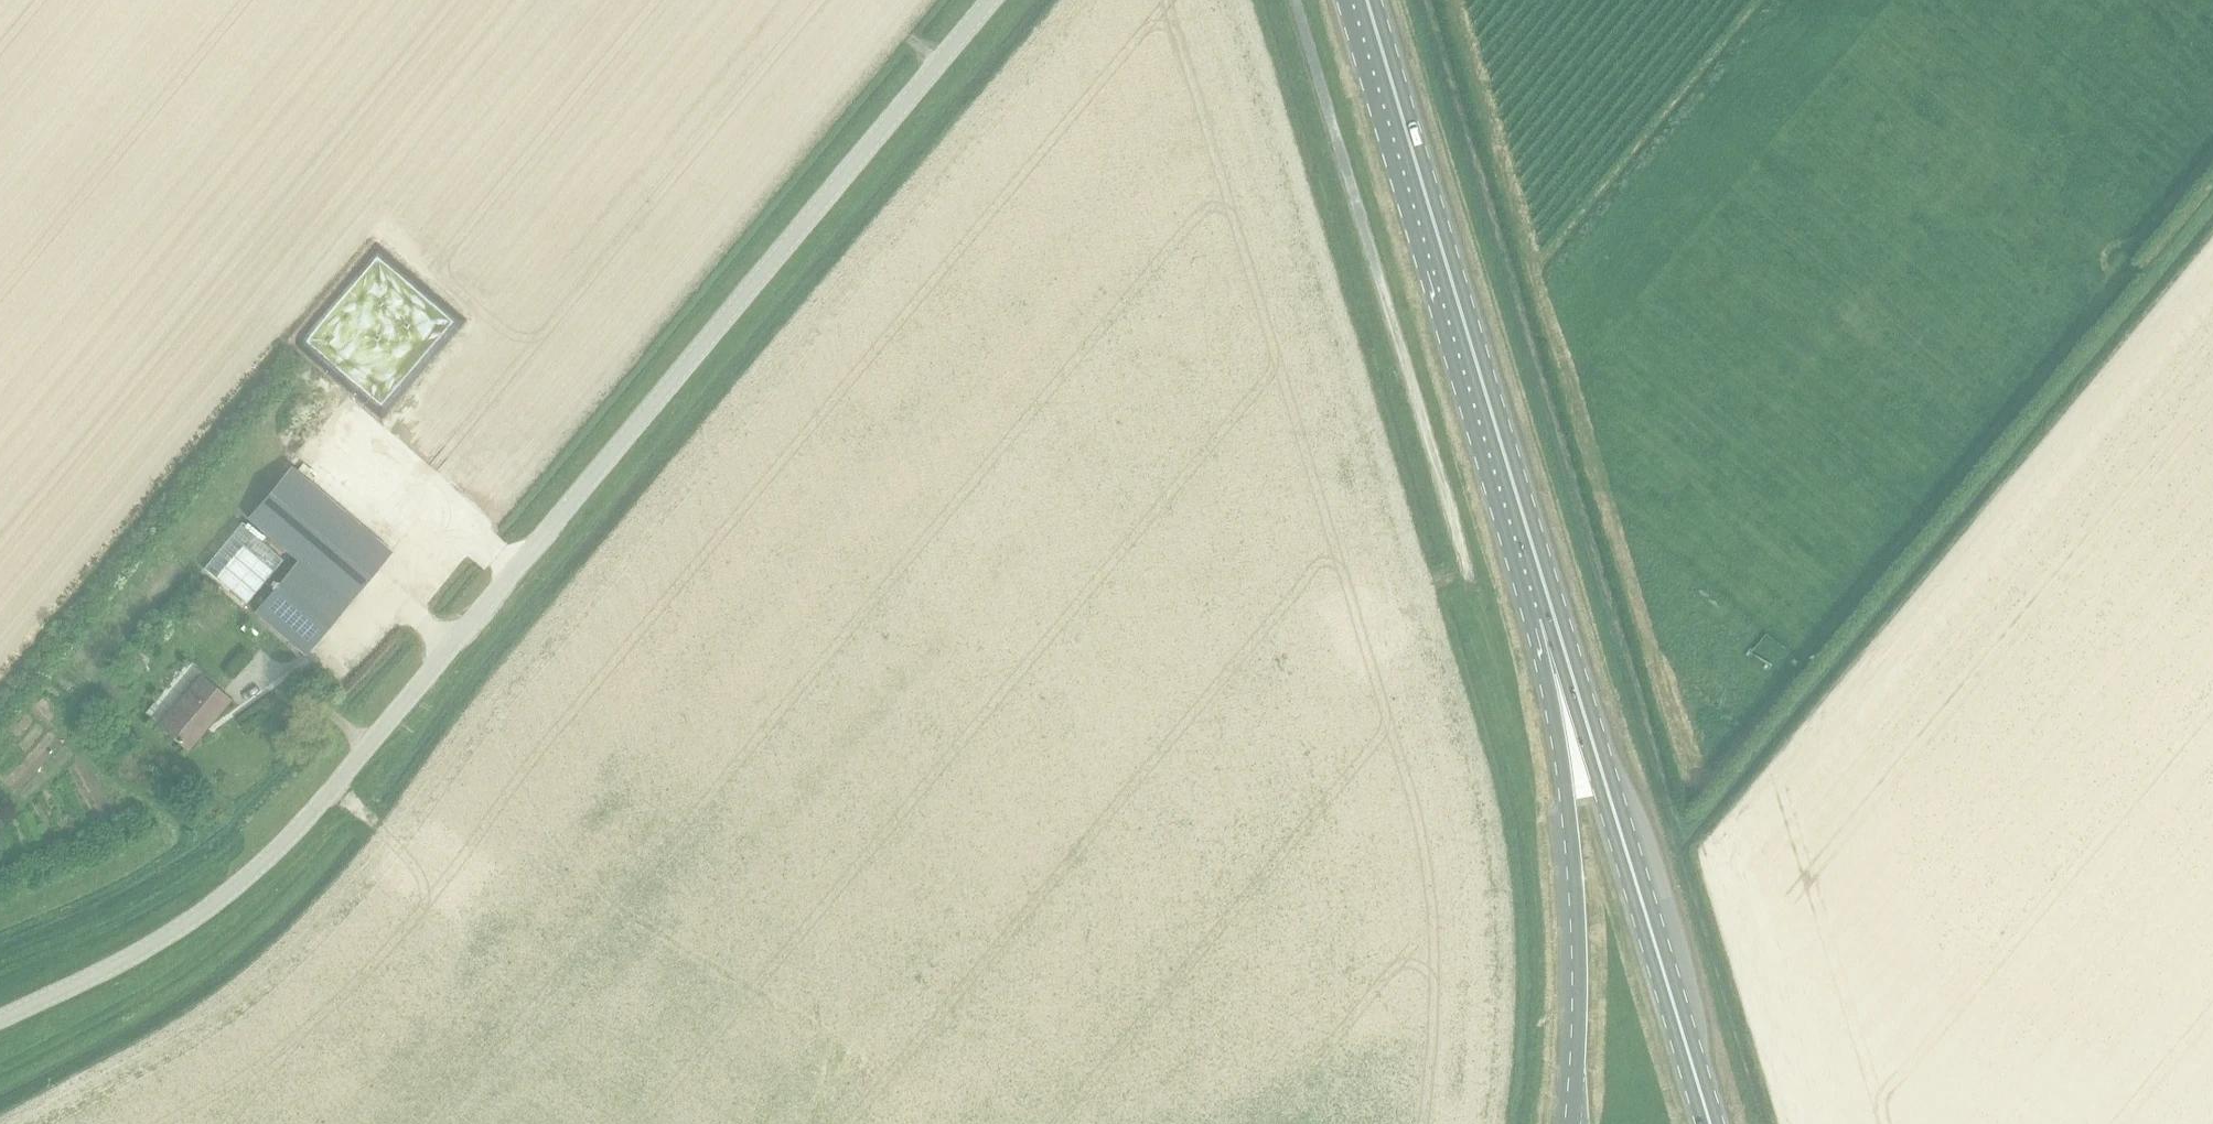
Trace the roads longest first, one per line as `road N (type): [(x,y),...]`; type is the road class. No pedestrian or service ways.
road 1 (unclassified): [(0,1021),(127,959),(267,860),(987,0)]
road 2 (primary): [(1552,608),(1367,0)]
road 3 (primary): [(1708,1123),(1552,608)]
road 4 (primary): [(1552,608),(1579,945),(1571,1123)]

